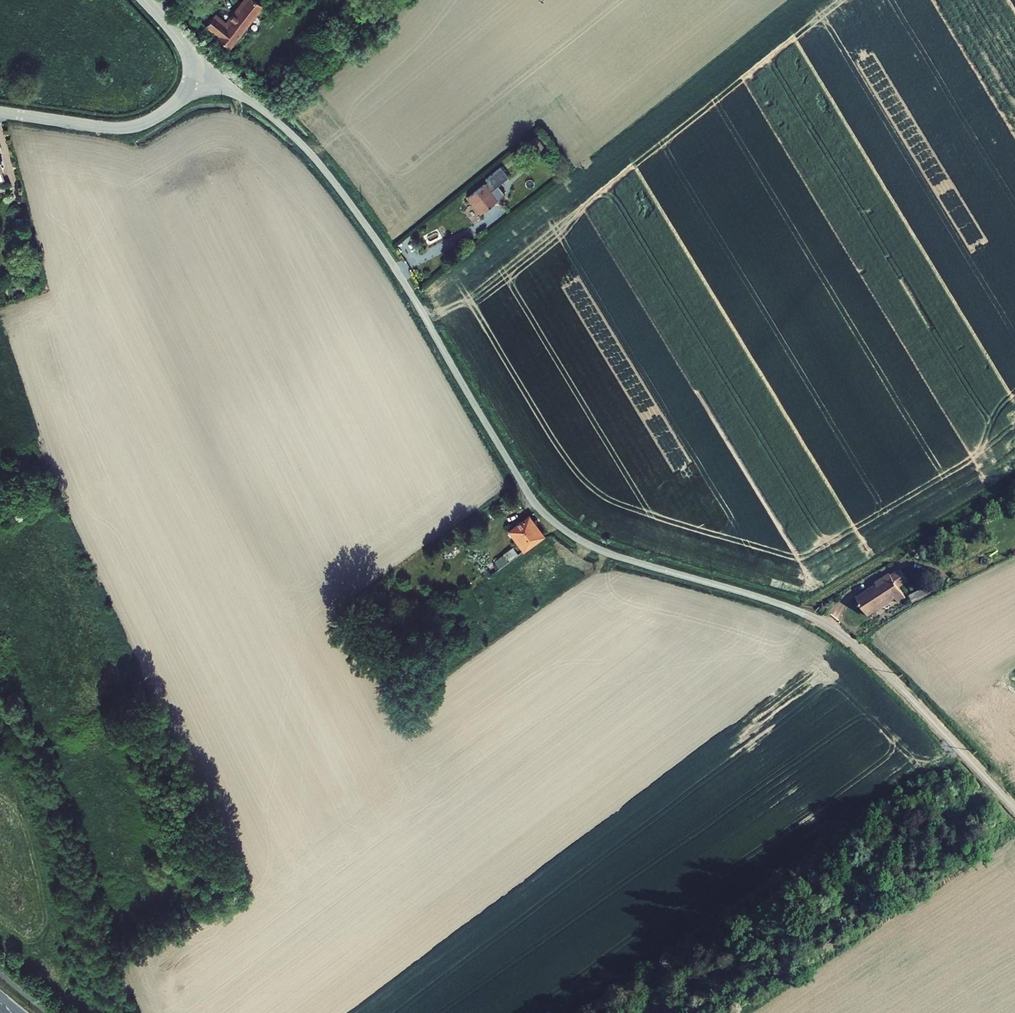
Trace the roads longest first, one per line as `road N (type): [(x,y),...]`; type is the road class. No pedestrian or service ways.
road 1 (unclassified): [(210,71),(283,126),(344,195),(551,519),(610,554),(827,626),(883,672),(1014,811)]
road 2 (residential): [(210,71),(171,107),(133,126),(0,112)]

